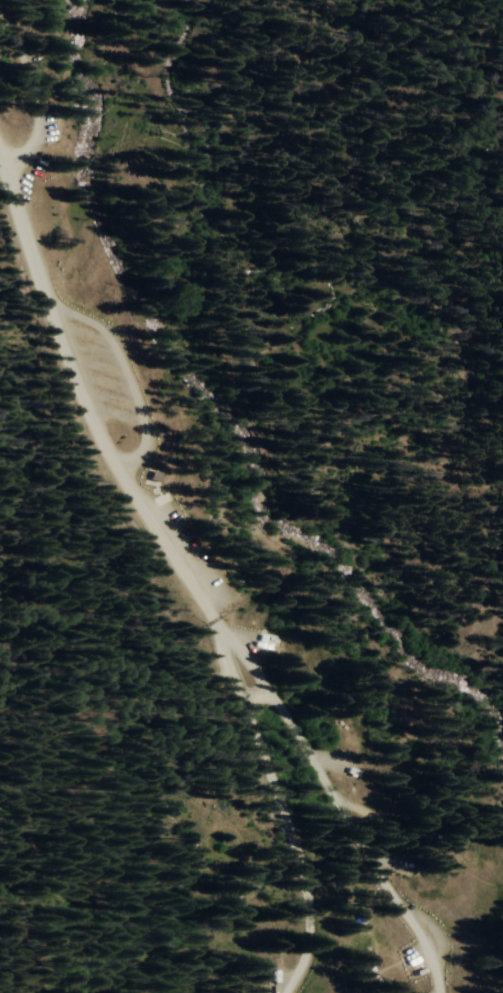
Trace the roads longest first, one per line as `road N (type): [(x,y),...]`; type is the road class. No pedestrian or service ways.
road 1 (residential): [(439,992),(425,942),(244,648),(221,628),(306,876),(310,949),(286,992)]
road 2 (residential): [(221,628),(95,431),(0,147)]
road 3 (residential): [(0,19),(39,108),(37,135),(8,169)]

